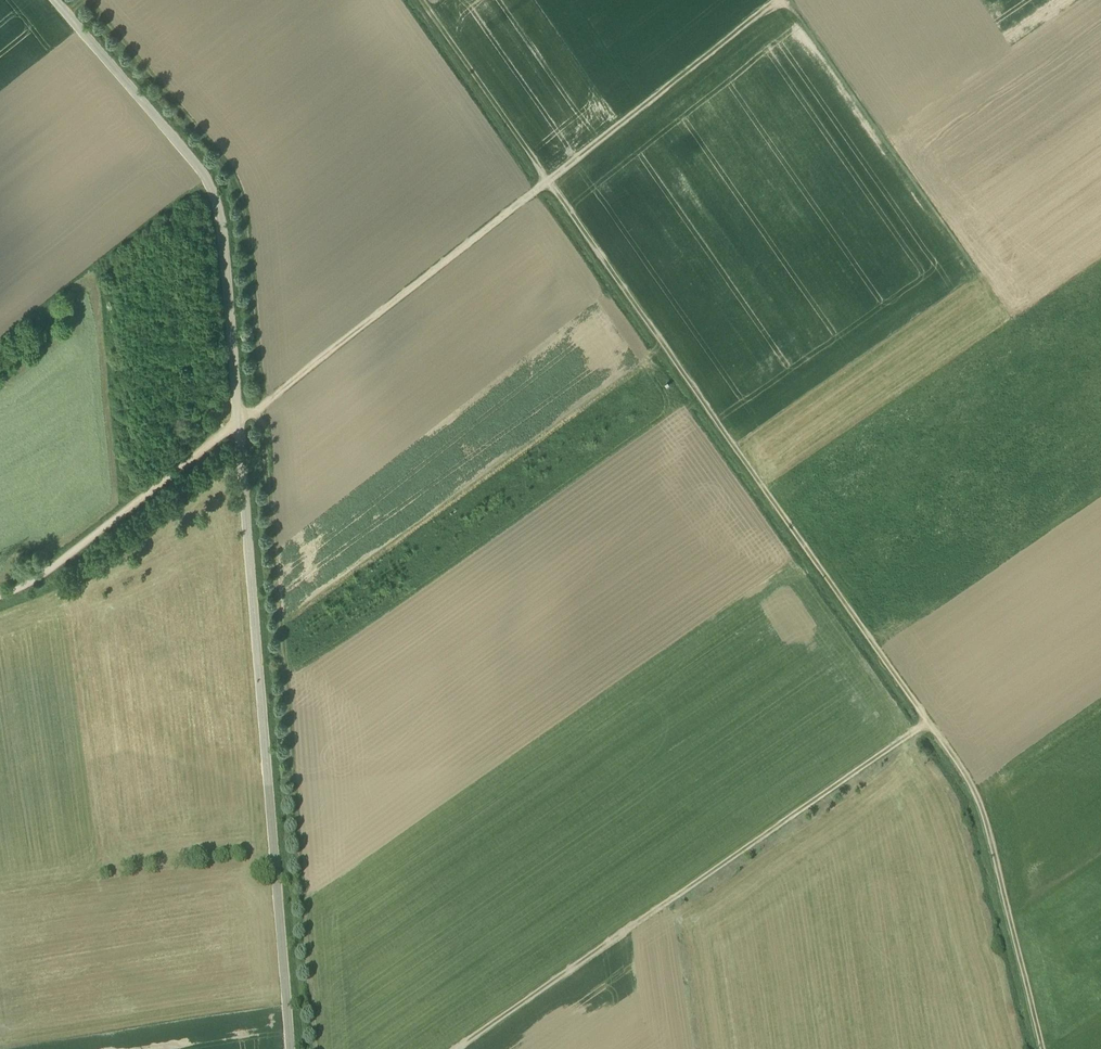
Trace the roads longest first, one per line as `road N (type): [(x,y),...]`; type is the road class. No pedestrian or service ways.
road 1 (track): [(422,0),(986,804),(1047,1048)]
road 2 (track): [(56,0),(187,154),(219,219),(289,1048)]
road 3 (track): [(225,433),(792,1)]
road 4 (track): [(769,493),(1005,330),(1008,319),(792,1)]
road 5 (track): [(455,1048),(933,728)]
road 6 (track): [(0,596),(50,570),(225,433)]

